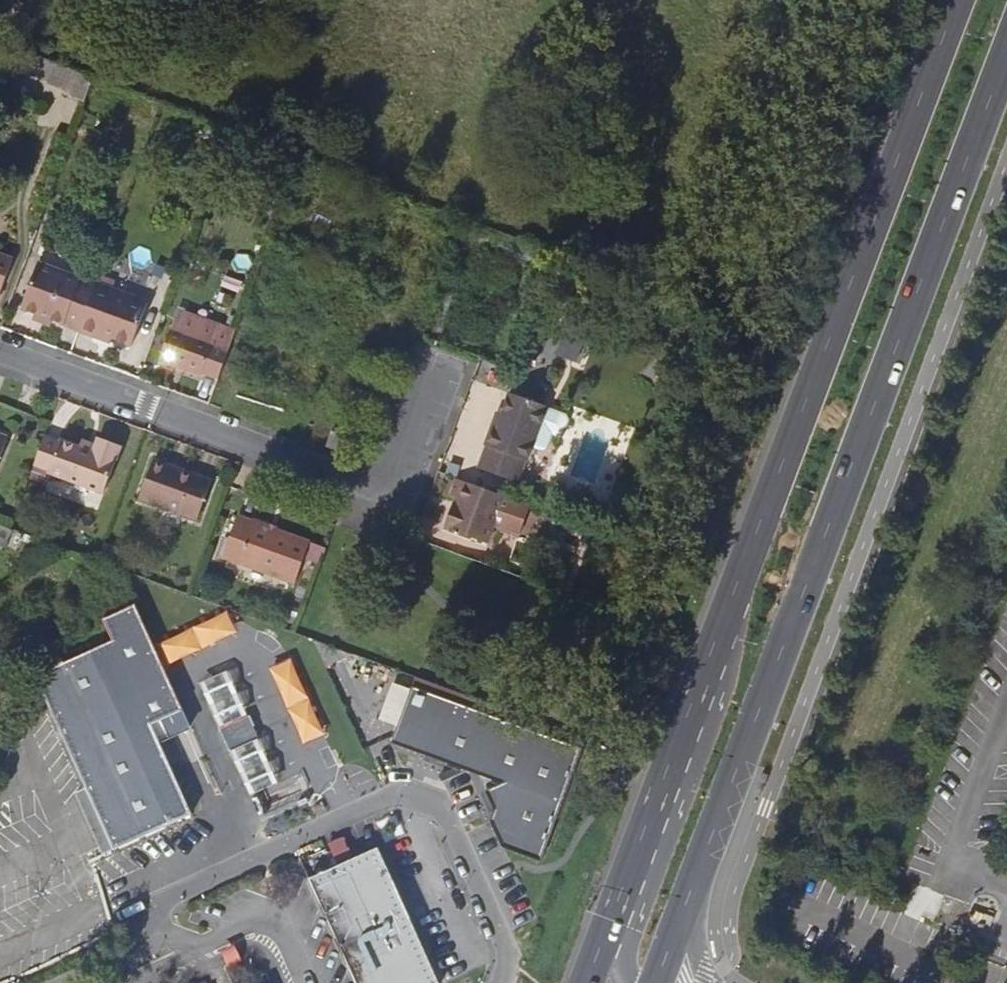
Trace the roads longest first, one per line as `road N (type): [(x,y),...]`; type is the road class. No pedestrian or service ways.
road 1 (primary): [(957,0),(605,937)]
road 2 (primary): [(685,908),(1006,61)]
road 3 (residential): [(501,982),(494,911),(445,806),(416,786),(184,880),(117,961),(70,982)]
road 4 (residential): [(0,353),(372,492),(405,401)]

